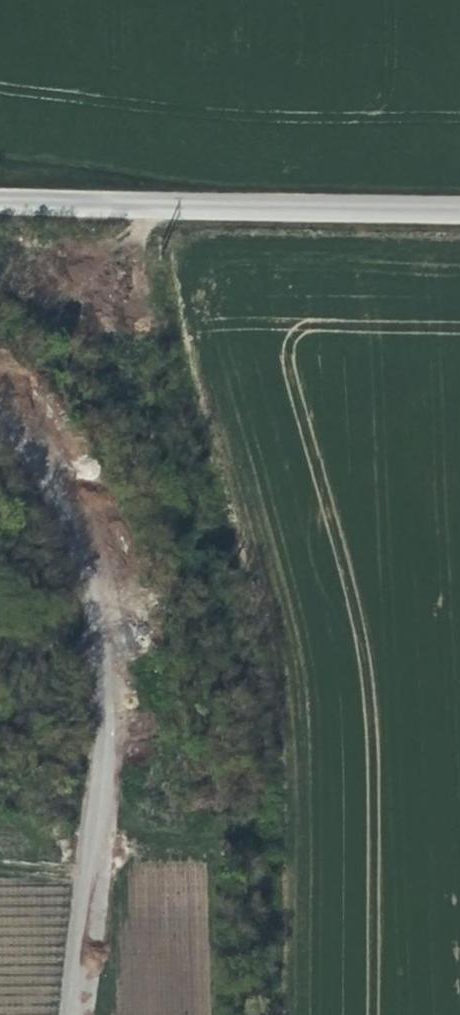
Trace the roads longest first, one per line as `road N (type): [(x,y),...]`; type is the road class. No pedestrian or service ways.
road 1 (unclassified): [(459,205),(0,198)]

